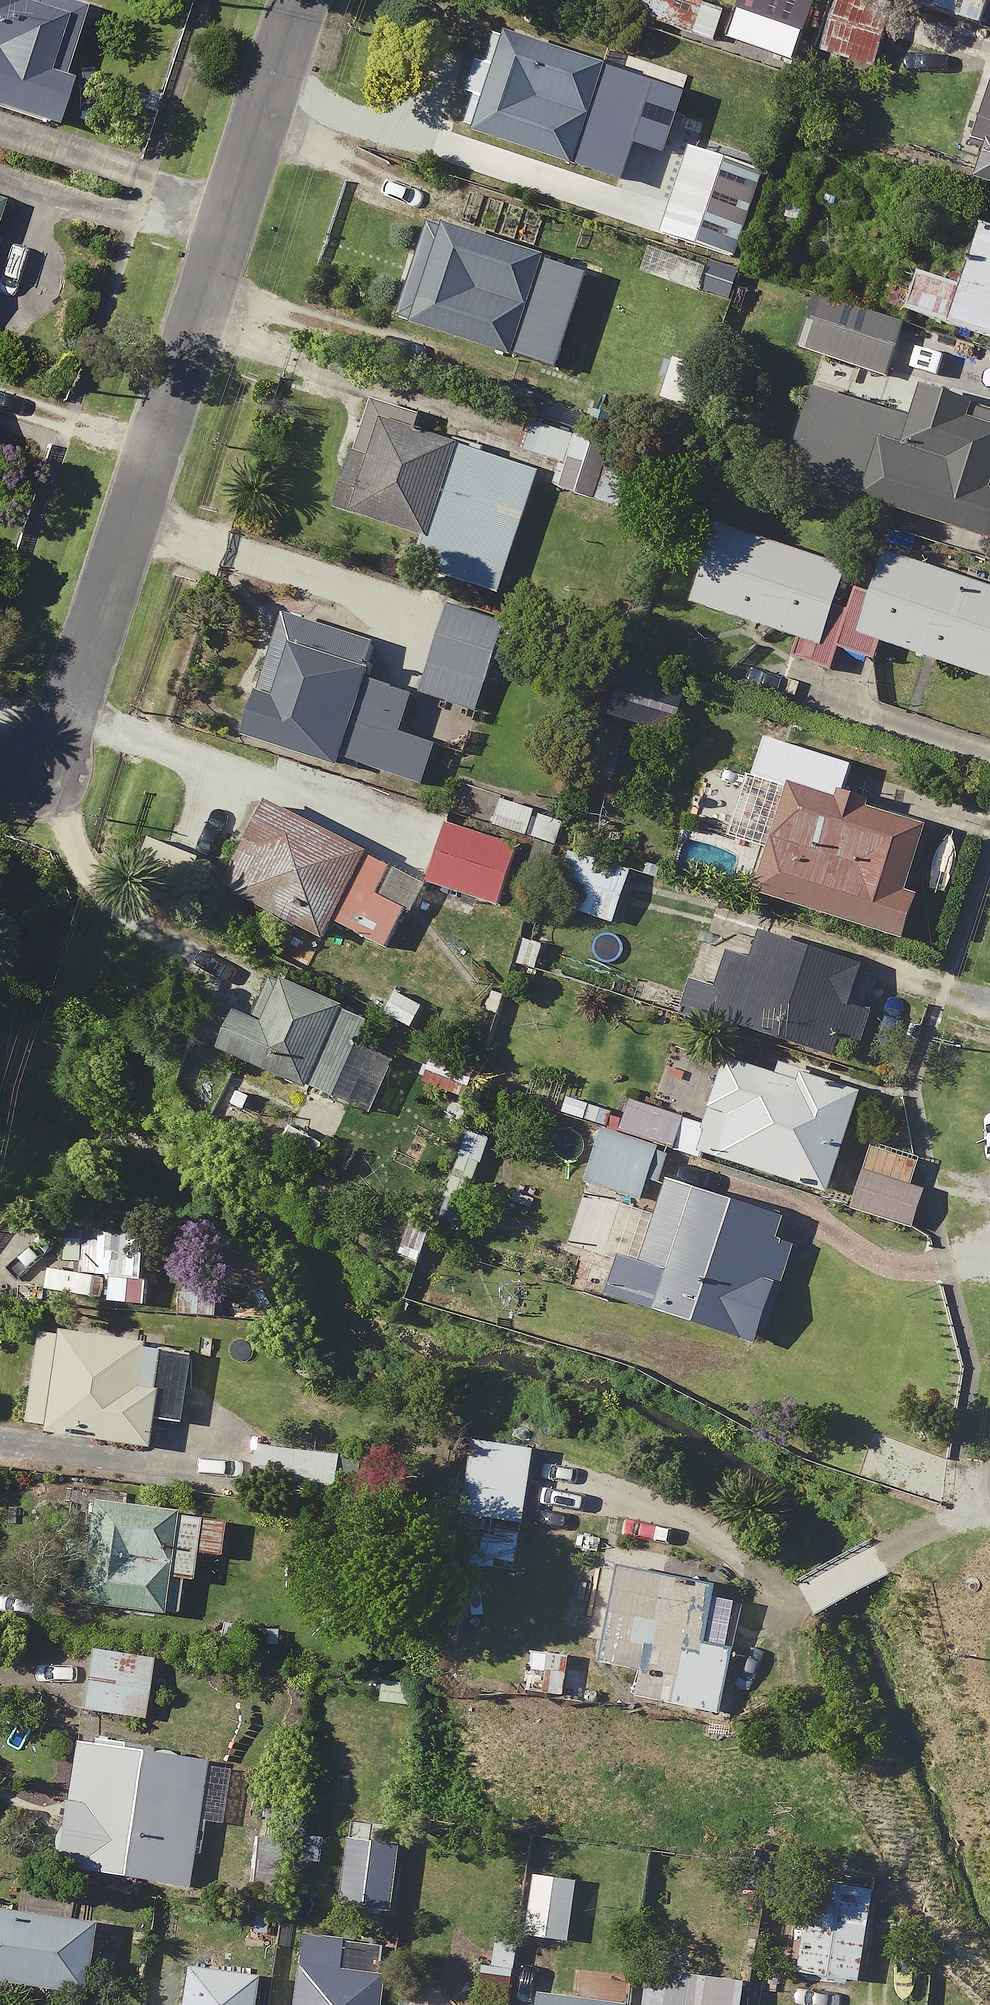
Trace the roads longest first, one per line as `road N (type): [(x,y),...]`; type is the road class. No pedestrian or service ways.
road 1 (residential): [(301,0),(86,671),(46,757)]

